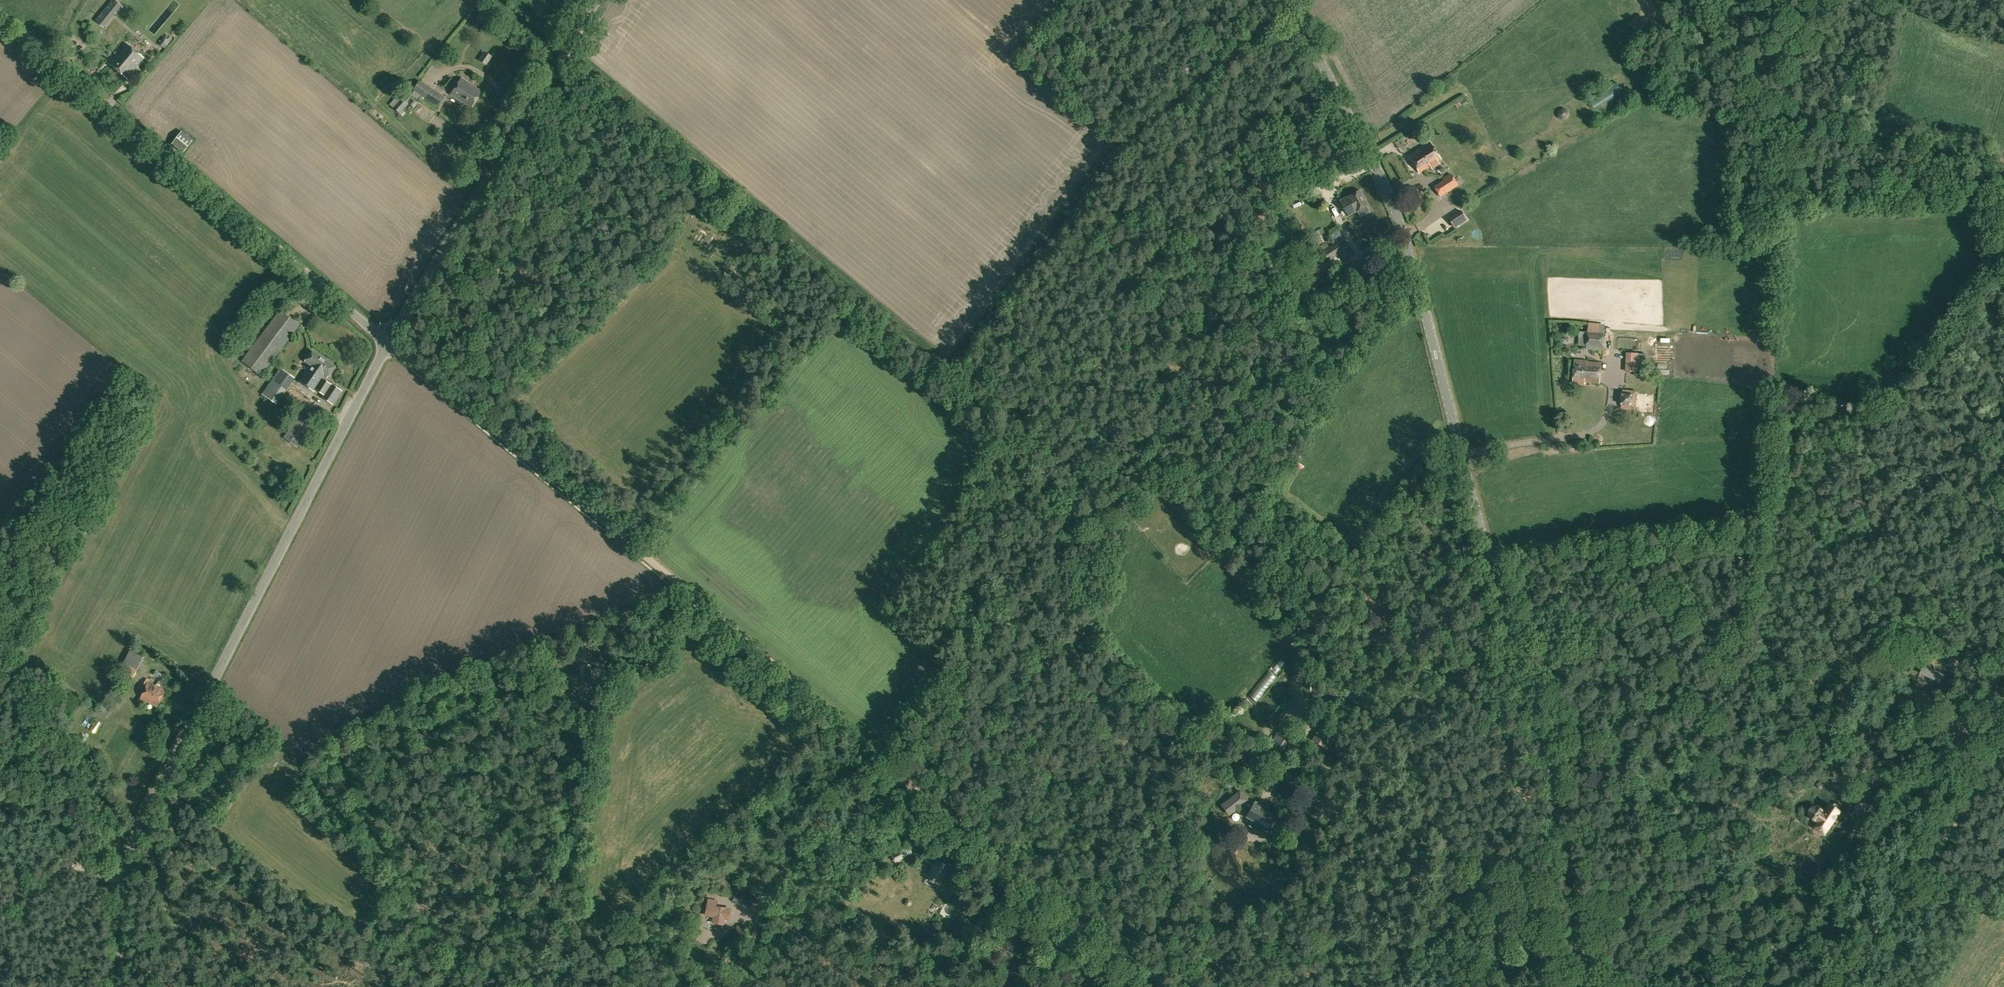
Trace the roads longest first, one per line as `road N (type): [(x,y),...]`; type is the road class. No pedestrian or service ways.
road 1 (tertiary): [(1585,986),(1564,868),(1398,218),(1291,0)]
road 2 (track): [(387,341),(1157,986)]
road 3 (tertiary): [(116,986),(121,894),(141,822),(387,341)]
road 4 (unclassified): [(387,341),(0,16)]
road 5 (tertiary): [(387,341),(596,0)]
road 6 (track): [(889,772),(770,869),(689,986)]
road 7 (track): [(1843,986),(2003,746)]
road 8 (track): [(746,227),(717,205),(671,188),(586,183),(547,155),(525,115)]
road 9 (track): [(1382,986),(1379,929),(1329,809)]
road 10 (track): [(138,830),(172,948),(213,986)]

